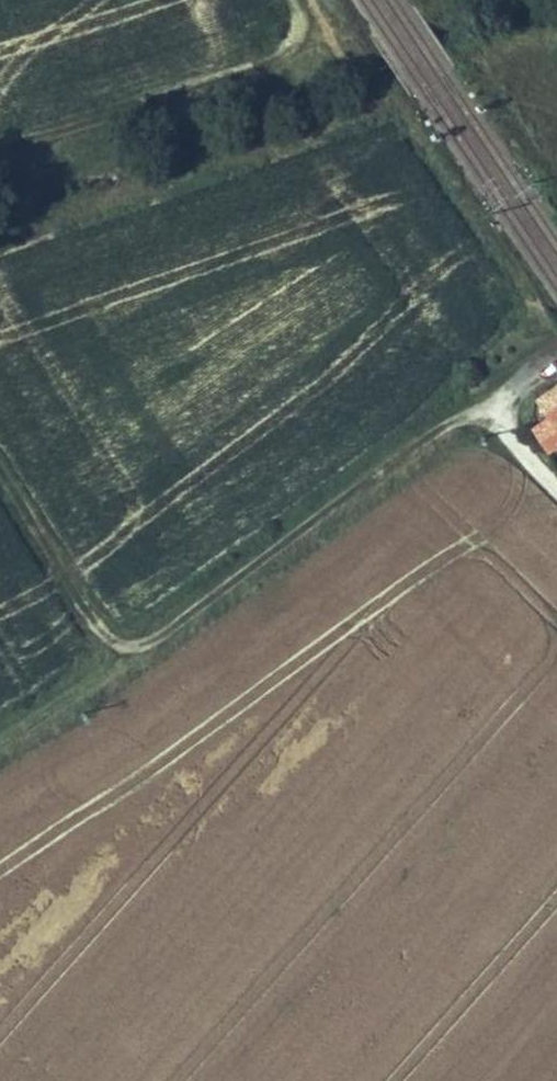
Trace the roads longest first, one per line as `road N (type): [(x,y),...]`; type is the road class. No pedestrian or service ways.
road 1 (track): [(0,476),(91,617),(128,652),(160,647),(458,422),(489,419),(556,485)]
road 2 (track): [(302,0),(311,13),(296,50),(0,143)]
road 3 (track): [(0,740),(128,652)]

